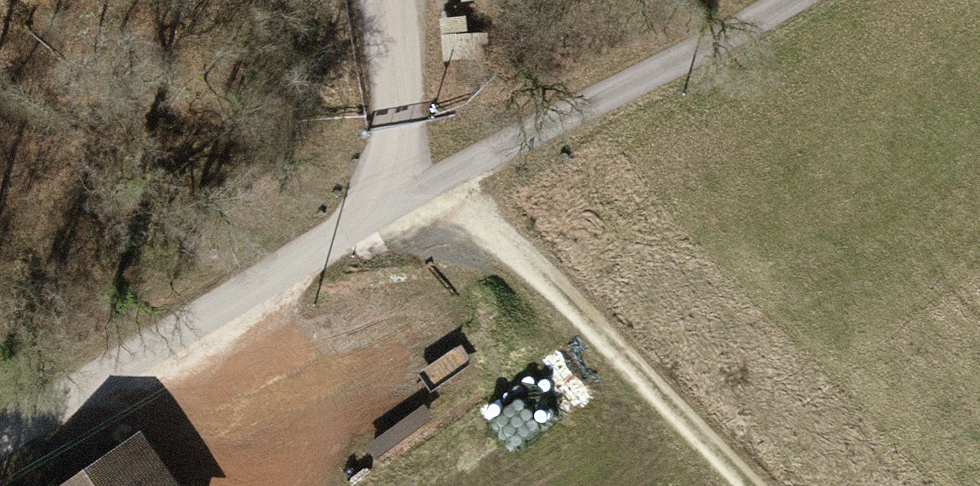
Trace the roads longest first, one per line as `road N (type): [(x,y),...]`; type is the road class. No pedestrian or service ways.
road 1 (track): [(454,178),(0,437)]
road 2 (track): [(454,178),(752,485)]
road 3 (track): [(454,178),(782,0)]
road 4 (track): [(399,0),(422,129),(454,178)]

